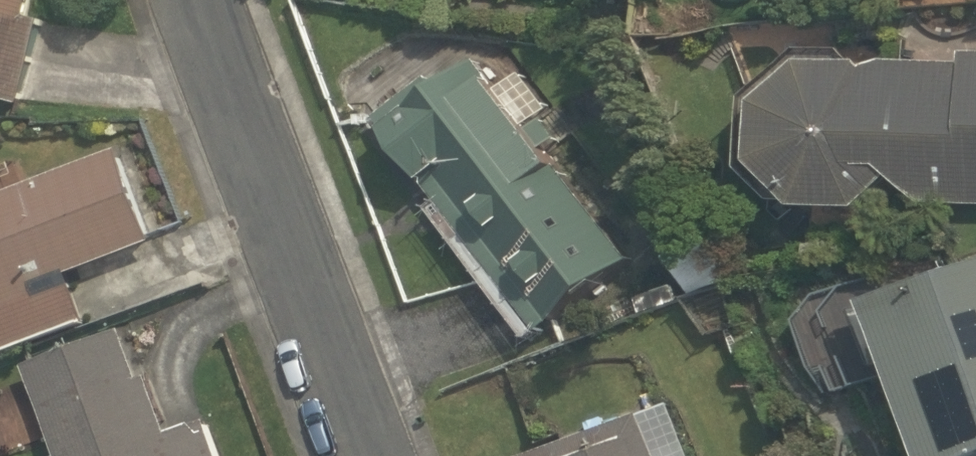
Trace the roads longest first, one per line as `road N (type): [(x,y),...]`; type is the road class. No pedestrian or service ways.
road 1 (residential): [(204,0),(378,455)]

